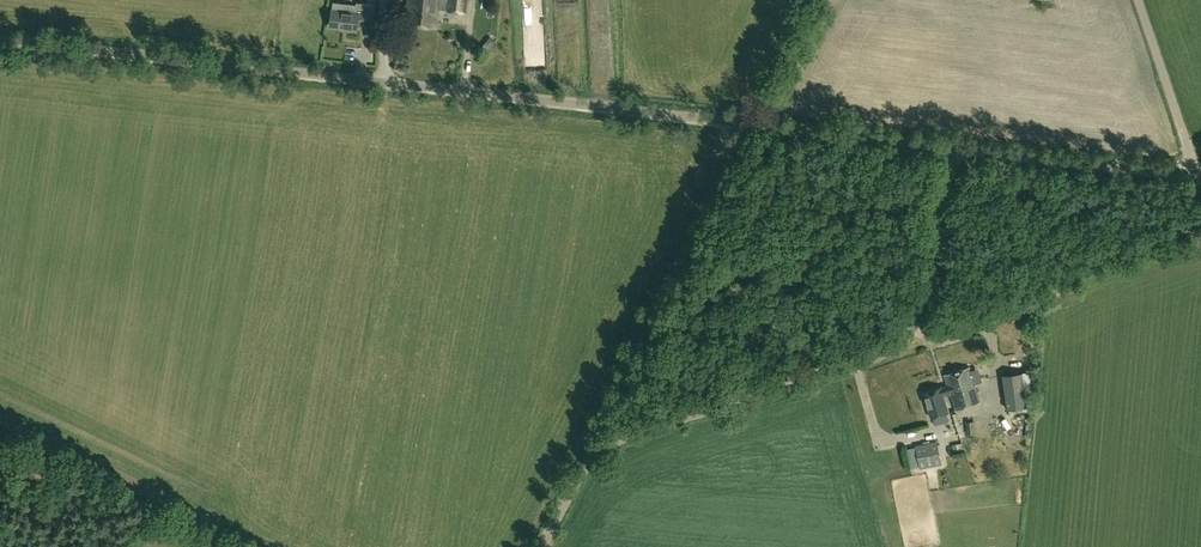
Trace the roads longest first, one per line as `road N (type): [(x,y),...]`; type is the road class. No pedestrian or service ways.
road 1 (unclassified): [(951,144),(0,42)]
road 2 (unclassified): [(542,546),(583,469),(606,448),(916,335),(933,298),(951,144)]
road 3 (track): [(625,439),(620,397),(632,362),(757,124)]
road 4 (unclassified): [(1200,172),(951,144)]

